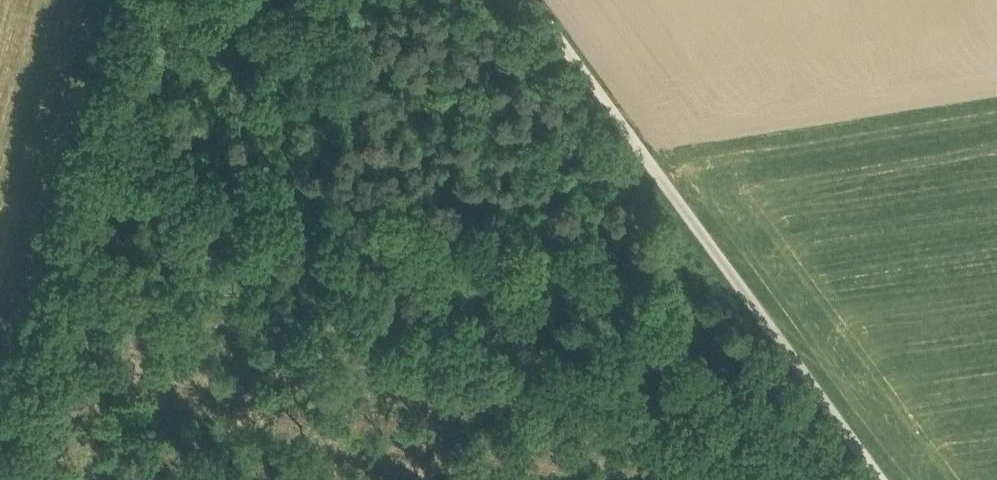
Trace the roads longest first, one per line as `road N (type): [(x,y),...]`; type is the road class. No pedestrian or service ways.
road 1 (unclassified): [(529,0),(881,479)]

